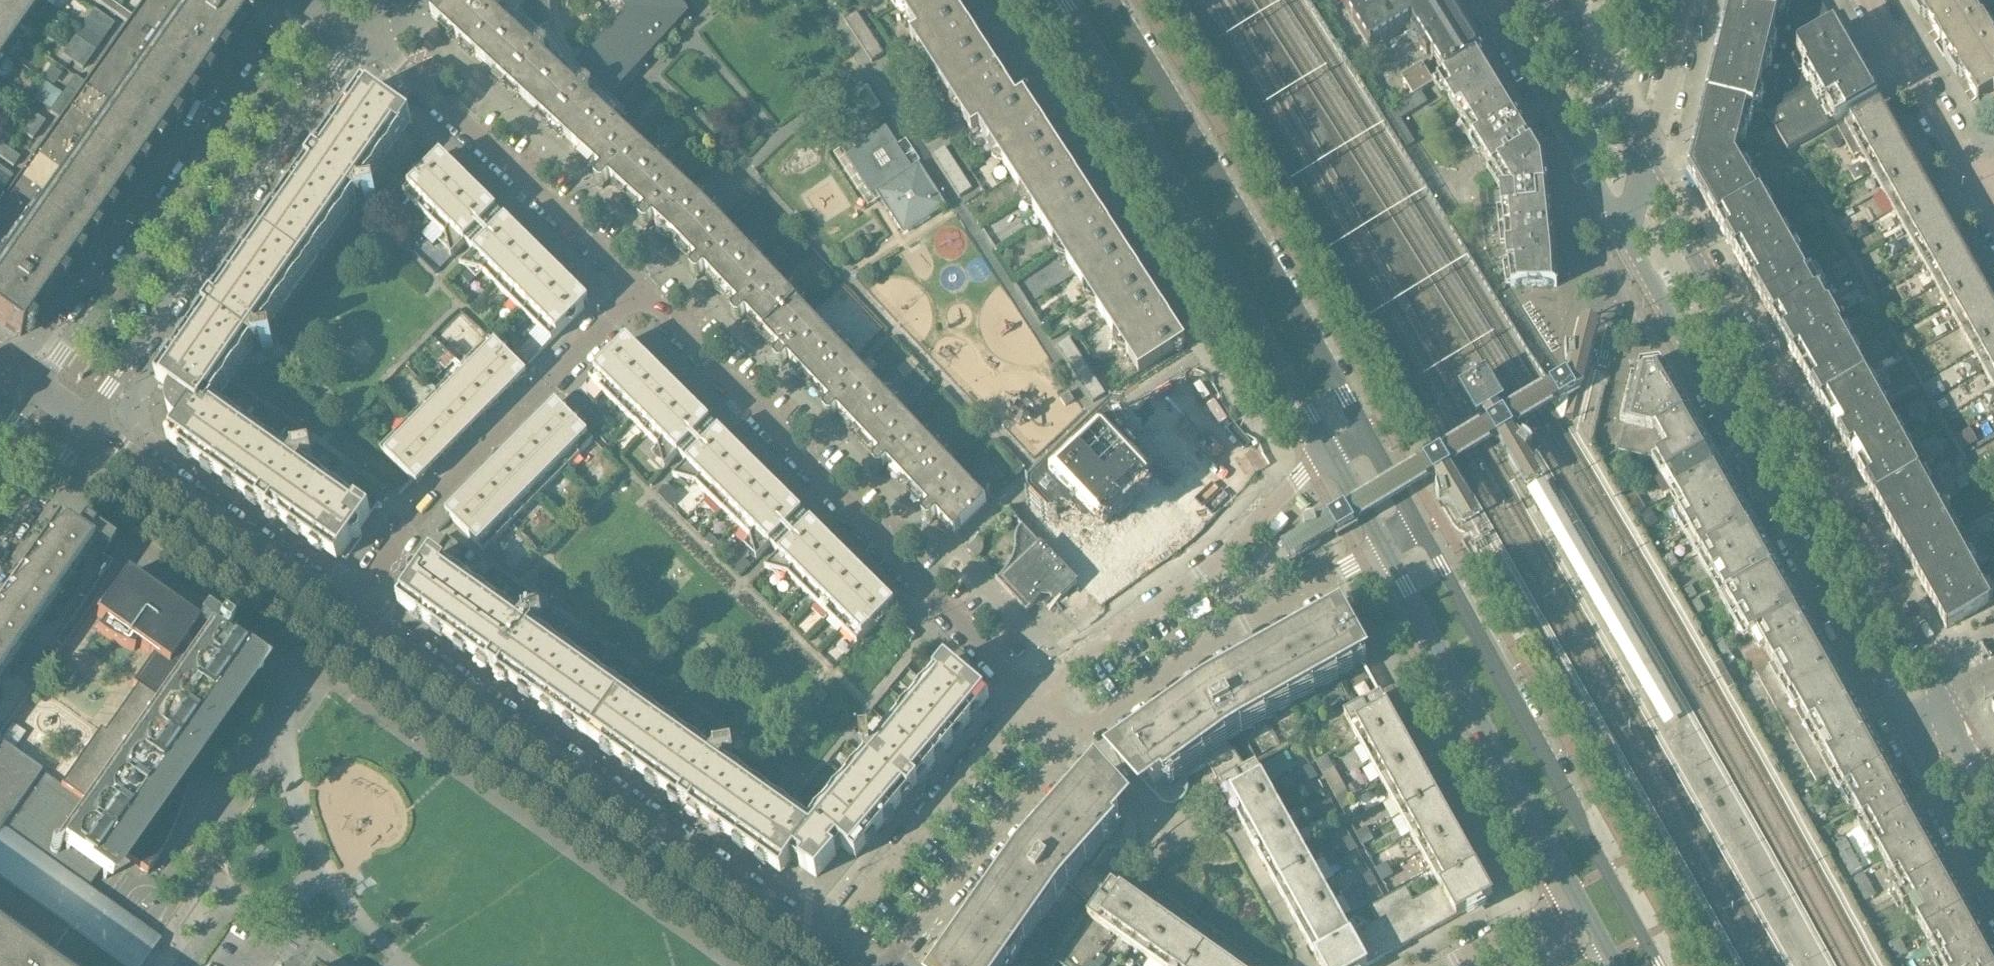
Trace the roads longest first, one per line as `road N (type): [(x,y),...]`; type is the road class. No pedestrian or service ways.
road 1 (residential): [(1946,702),(1645,171)]
road 2 (residential): [(829,944),(353,609)]
road 3 (residential): [(1625,235),(1900,727)]
road 4 (residential): [(646,292),(1033,701)]
road 5 (secondary): [(1065,0),(1335,455)]
road 6 (secondary): [(1366,432),(1112,0)]
road 7 (secondary): [(1659,965),(1422,527)]
road 8 (tertiary): [(85,424),(357,38)]
road 9 (tertiary): [(309,8),(39,392)]
road 10 (secondary): [(1383,547),(1575,894)]
road 11 (residential): [(1335,455),(1205,579),(1033,701)]
road 12 (residential): [(357,38),(407,70),(646,292)]
road 13 (residential): [(1074,746),(1383,547)]
road 14 (residential): [(353,609),(85,424)]
road 15 (residential): [(1033,701),(829,944)]
road 16 (residential): [(899,965),(1074,746)]
road 17 (residential): [(1483,0),(1625,235)]
road 18 (residential): [(1976,186),(1872,0)]
road 19 (residential): [(1645,171),(1542,0)]
road 20 (residential): [(1900,727),(1993,894)]
road 21 (residential): [(1645,171),(1690,0)]
road 22 (tertiary): [(0,537),(85,424)]
road 23 (residential): [(1575,894),(1457,965)]
road 24 (residential): [(551,386),(646,292)]

